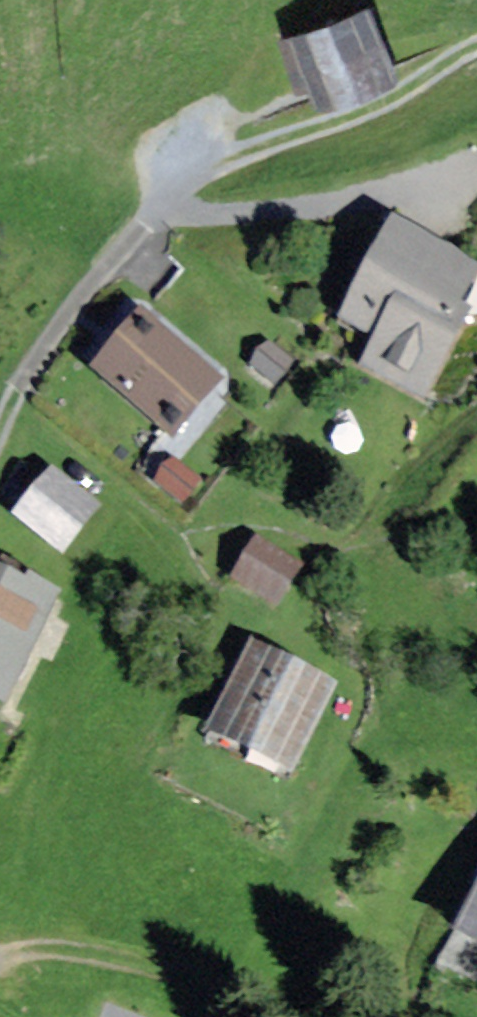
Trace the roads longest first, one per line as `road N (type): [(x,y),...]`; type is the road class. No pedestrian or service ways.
road 1 (track): [(0,396),(87,264),(181,184),(390,98),(476,50)]

